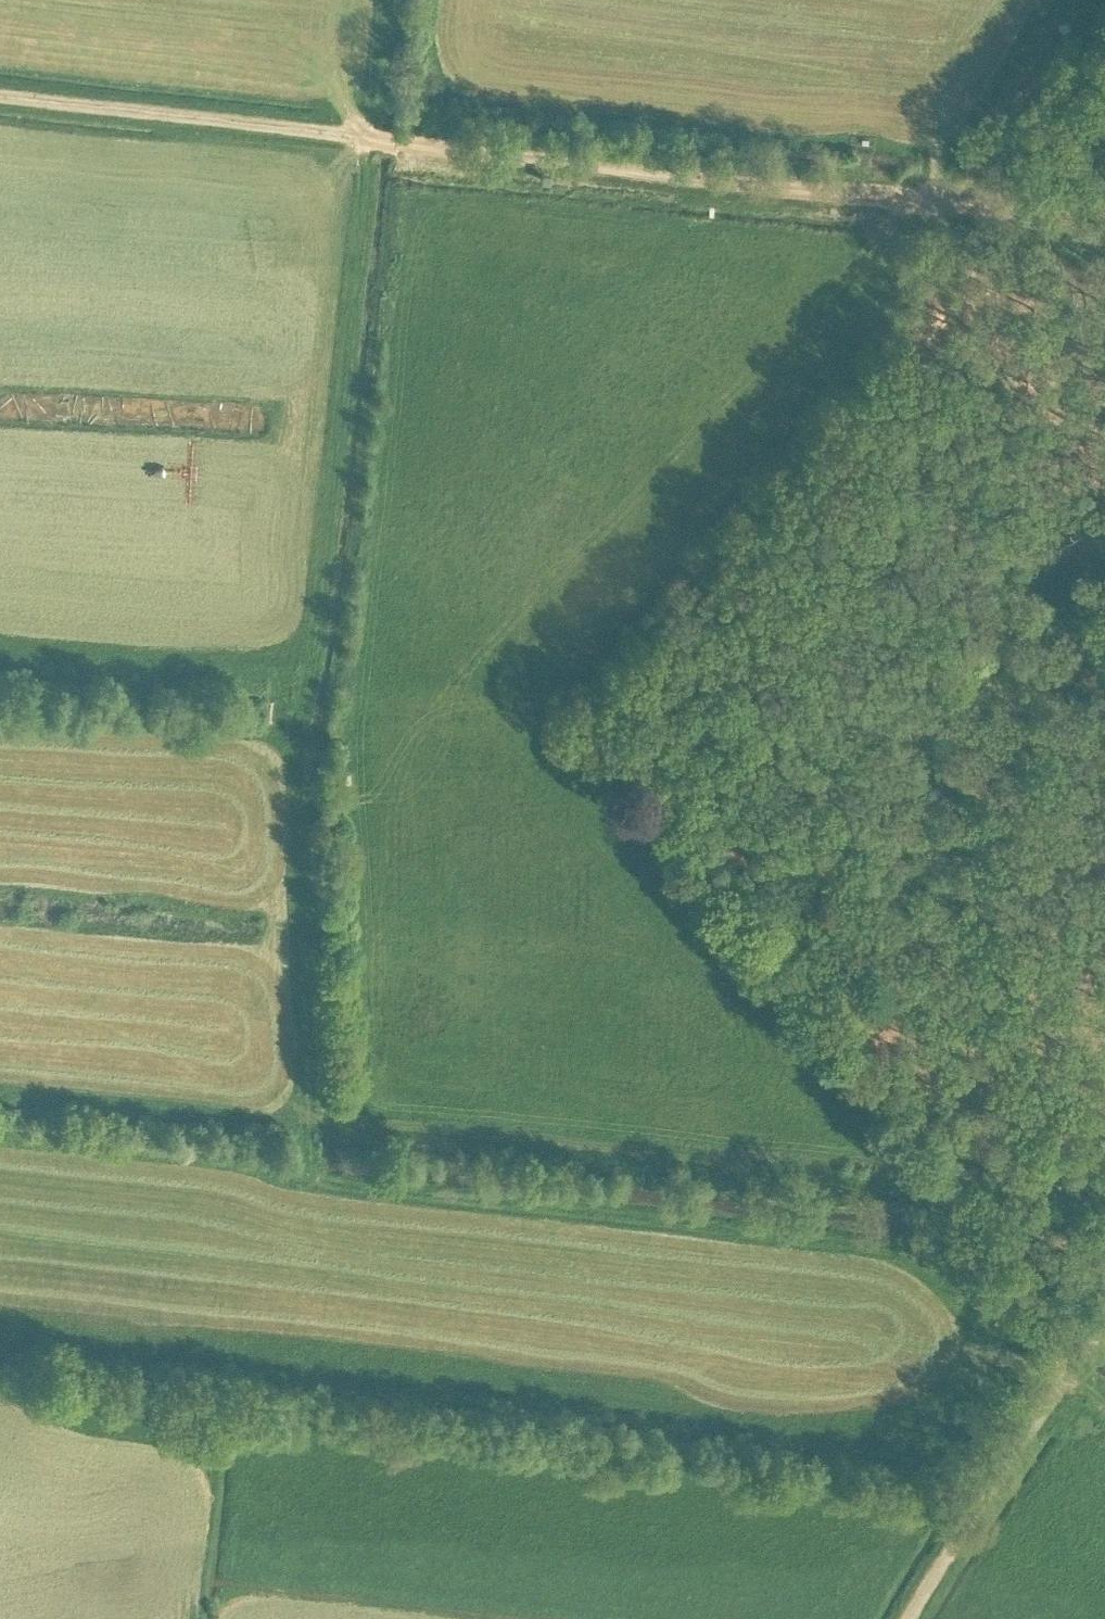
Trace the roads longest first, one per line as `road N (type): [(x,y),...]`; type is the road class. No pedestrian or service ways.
road 1 (track): [(0,92),(1104,221)]
road 2 (track): [(909,1618),(1007,1462),(1104,1330)]
road 3 (track): [(1104,1157),(926,1143)]

